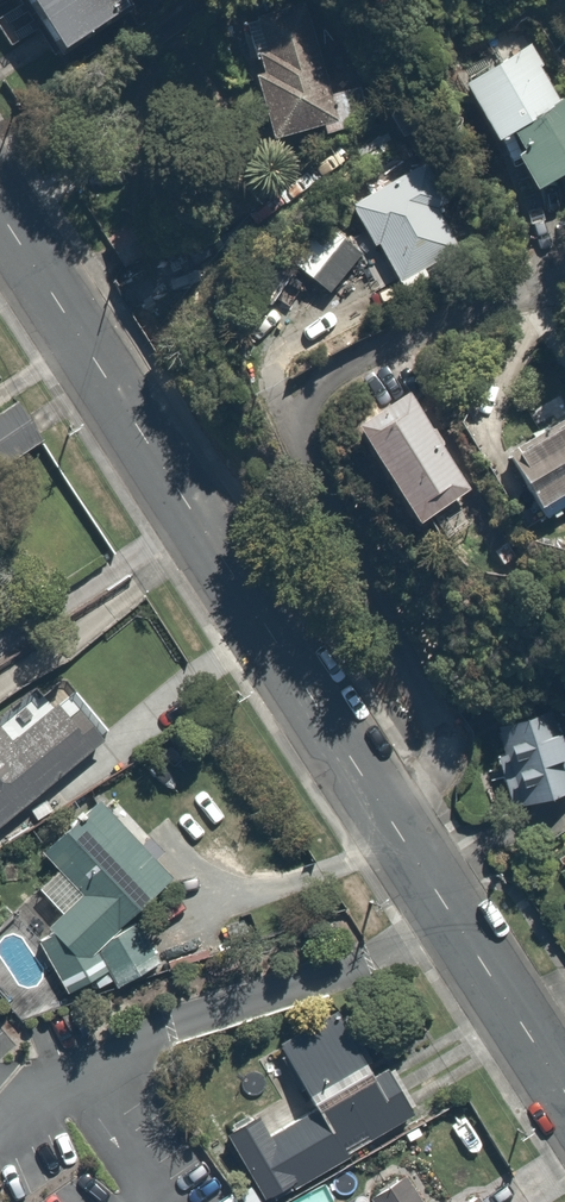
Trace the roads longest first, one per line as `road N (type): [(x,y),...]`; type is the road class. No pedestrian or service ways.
road 1 (residential): [(384,808),(435,769),(440,735),(297,438),(301,415),(355,360),(523,300),(564,306)]
road 2 (residential): [(0,211),(384,808)]
road 3 (residential): [(384,808),(564,1091)]

